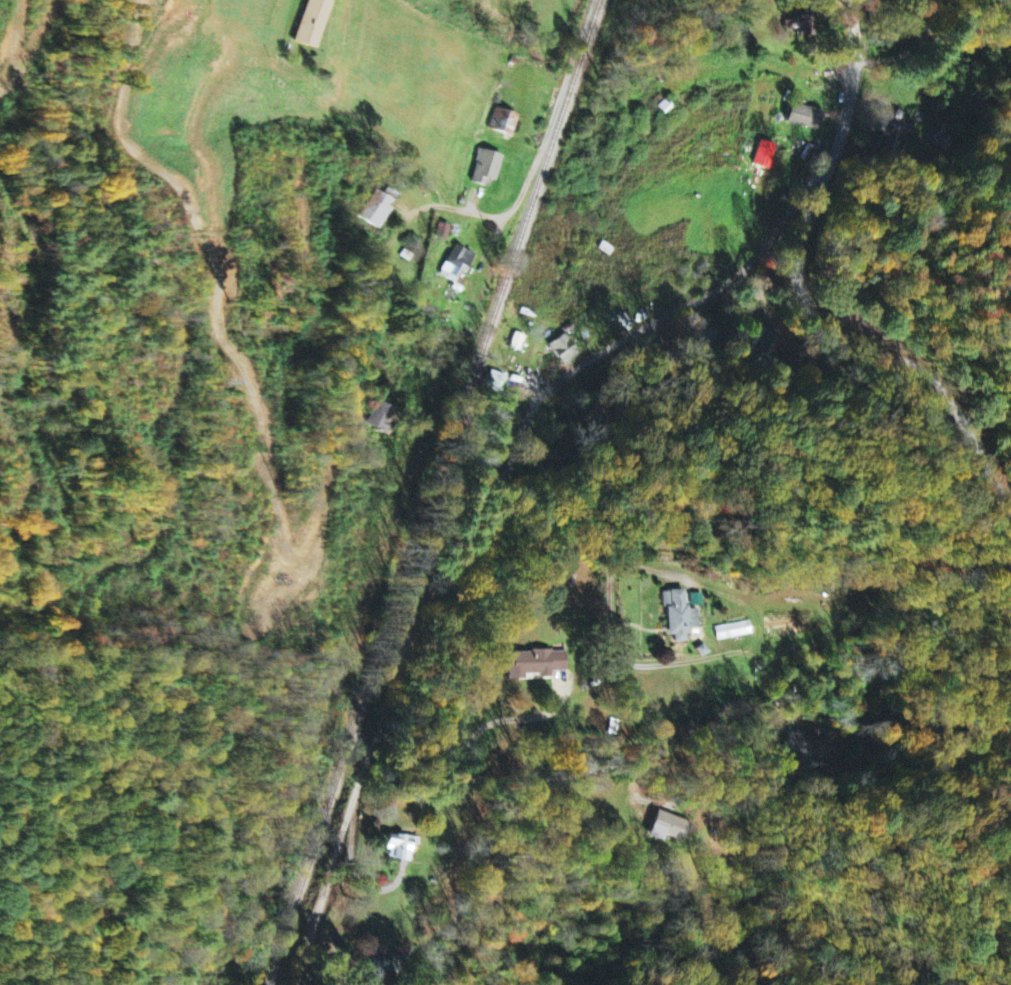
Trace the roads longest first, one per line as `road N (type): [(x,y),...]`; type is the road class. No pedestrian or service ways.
road 1 (residential): [(311,984),(379,714),(457,493),(551,430),(661,315),(782,233)]
road 2 (residential): [(838,158),(821,165),(790,214),(749,314),(709,379),(637,454),(617,499),(617,652),(633,665),(692,660)]
road 3 (residential): [(1010,503),(941,384),(917,366),(826,330),(801,289),(804,235),(853,99),(858,42),(848,0)]
road 4 (residential): [(594,0),(518,206),(506,216),(431,206),(394,239),(364,324),(351,408)]
road 5 (residential): [(379,714),(417,843),(457,902),(490,909),(618,861)]

